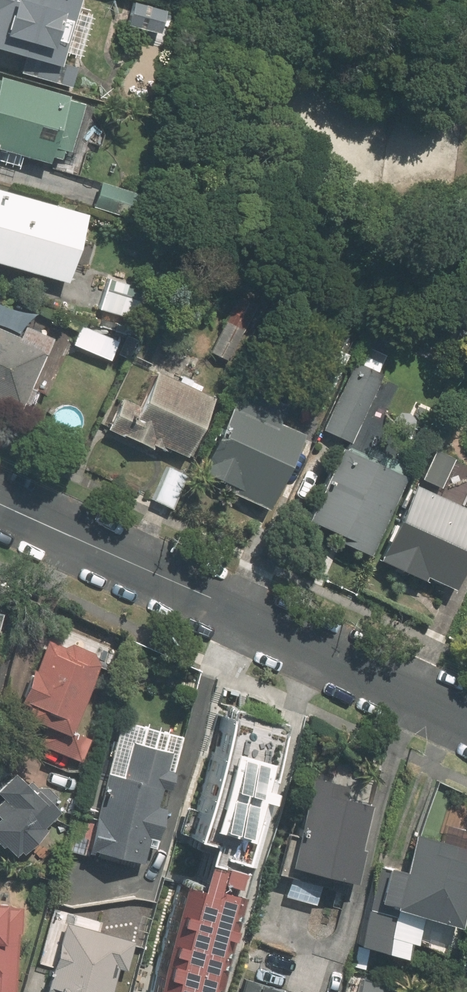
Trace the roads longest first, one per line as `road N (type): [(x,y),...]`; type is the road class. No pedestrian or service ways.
road 1 (residential): [(0,500),(466,718)]

